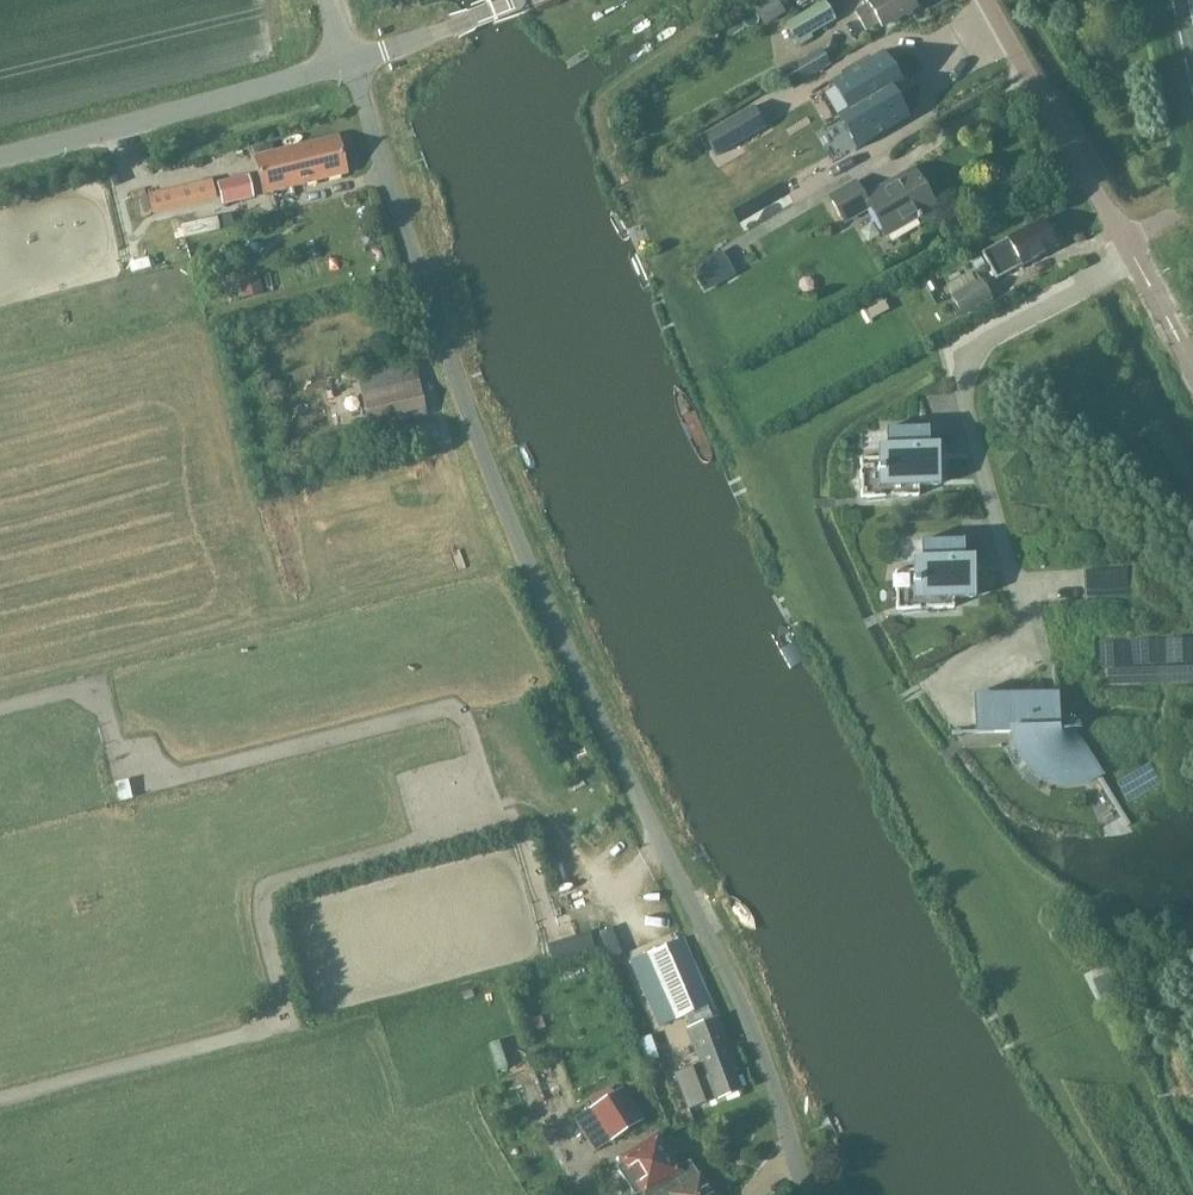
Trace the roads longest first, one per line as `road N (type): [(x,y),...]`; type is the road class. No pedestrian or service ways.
road 1 (residential): [(805,1194),(749,1023),(599,715),(479,444),(347,61)]
road 2 (residential): [(347,61),(0,152)]
road 3 (residential): [(1132,256),(987,0)]
road 4 (unclassified): [(347,61),(519,0)]
road 5 (unclassified): [(1132,256),(1192,369)]

